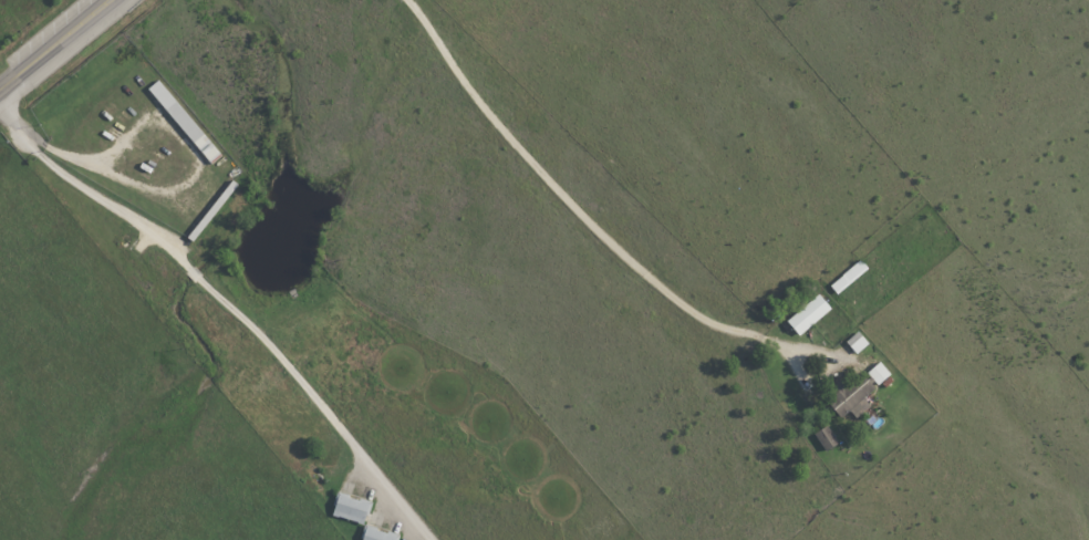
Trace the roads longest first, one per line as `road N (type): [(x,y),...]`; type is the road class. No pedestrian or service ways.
road 1 (residential): [(430,539),(210,282),(71,197),(0,108)]
road 2 (primary): [(0,91),(115,0)]

